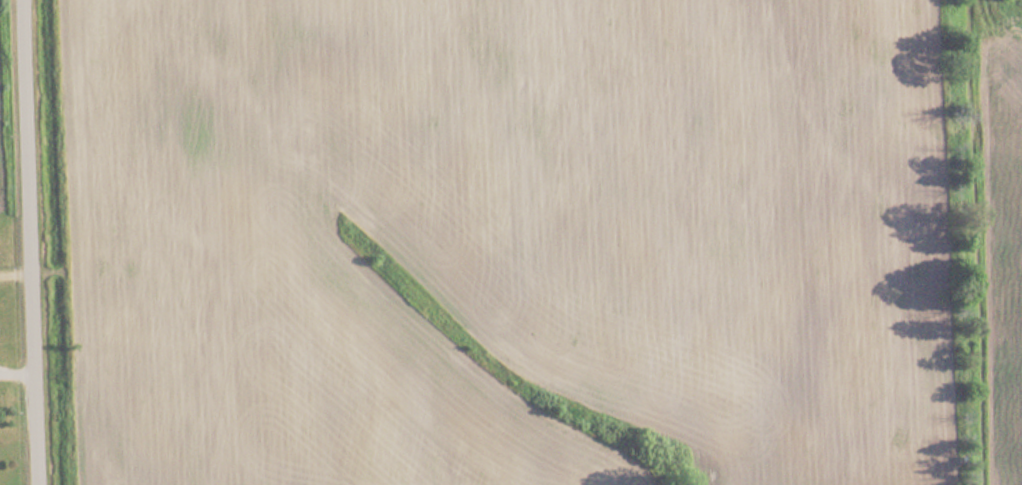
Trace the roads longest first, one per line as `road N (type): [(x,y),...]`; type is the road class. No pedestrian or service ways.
road 1 (residential): [(22,0),(37,484)]

